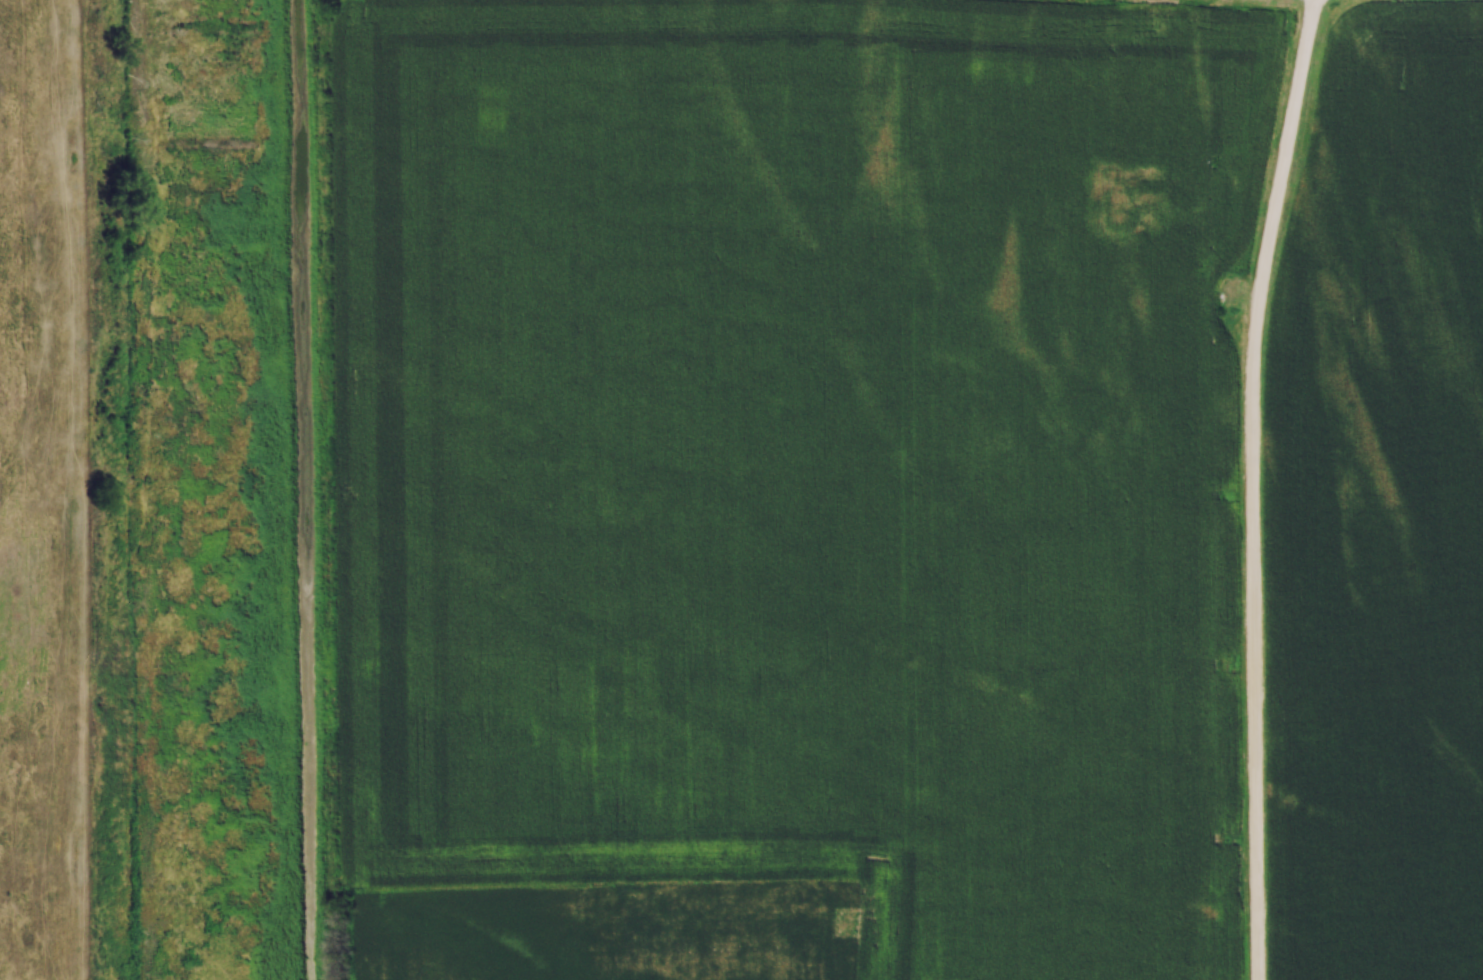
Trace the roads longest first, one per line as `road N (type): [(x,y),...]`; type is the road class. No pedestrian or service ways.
road 1 (residential): [(1258,979),(1248,379),(1314,0)]

